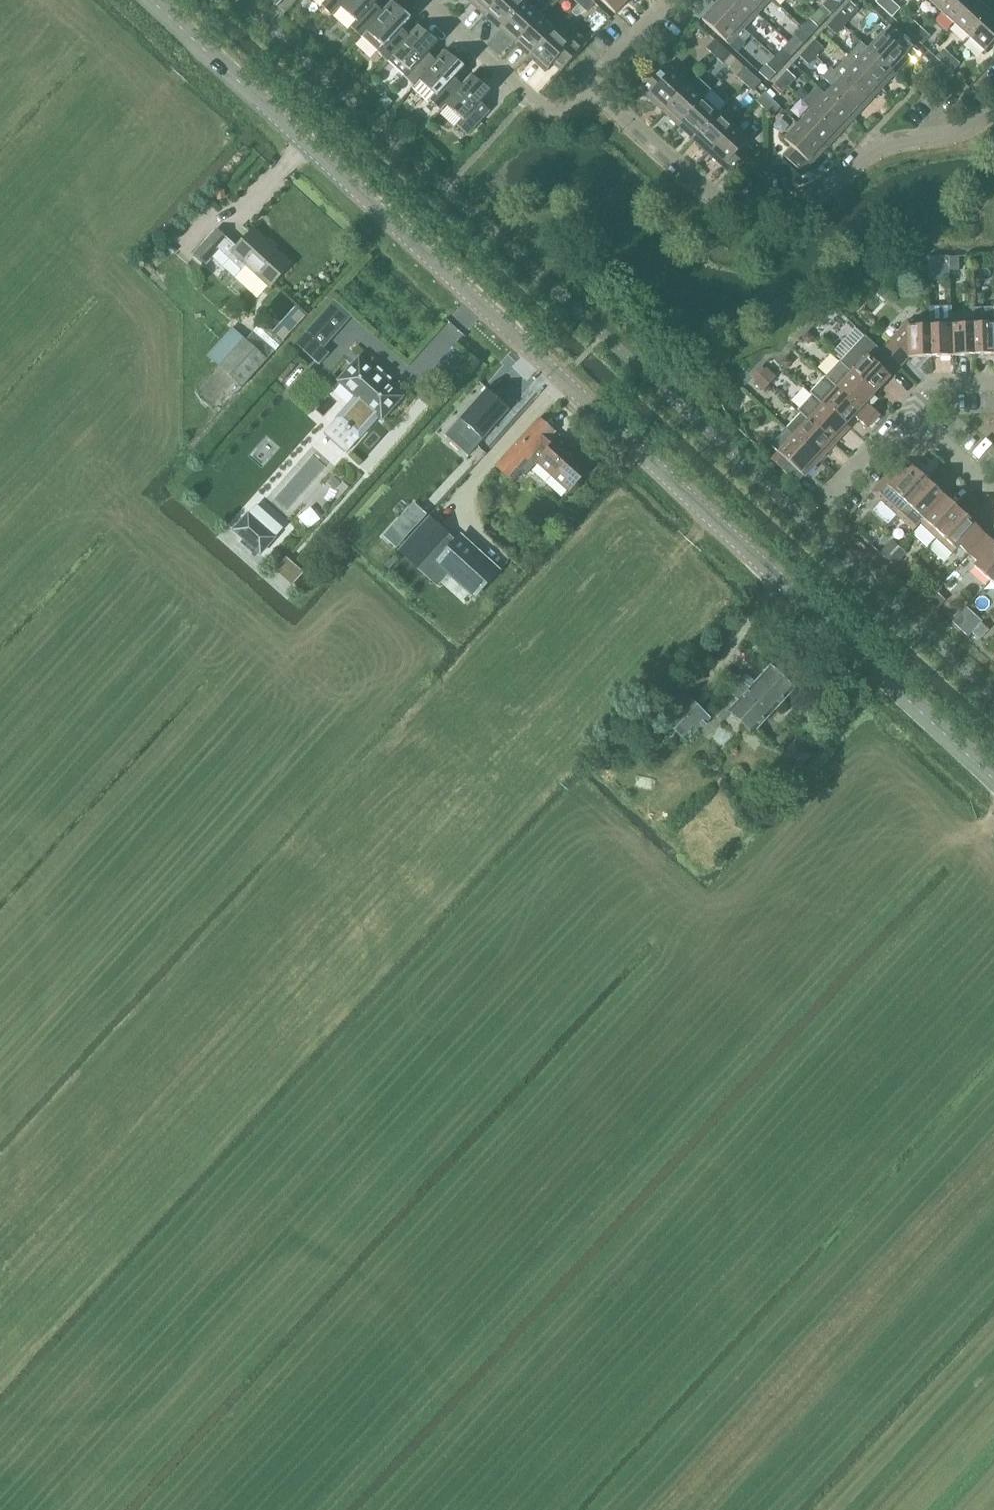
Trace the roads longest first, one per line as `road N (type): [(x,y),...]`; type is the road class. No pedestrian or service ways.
road 1 (tertiary): [(993,789),(151,0)]
road 2 (track): [(394,699),(479,778),(485,775),(709,518)]
road 3 (residential): [(993,107),(961,133),(877,150),(820,195),(754,201),(708,186),(603,85)]
road 4 (residential): [(603,85),(572,99),(530,97),(427,0)]
road 5 (track): [(102,56),(155,102),(103,153)]
road 6 (residential): [(993,510),(897,423)]

